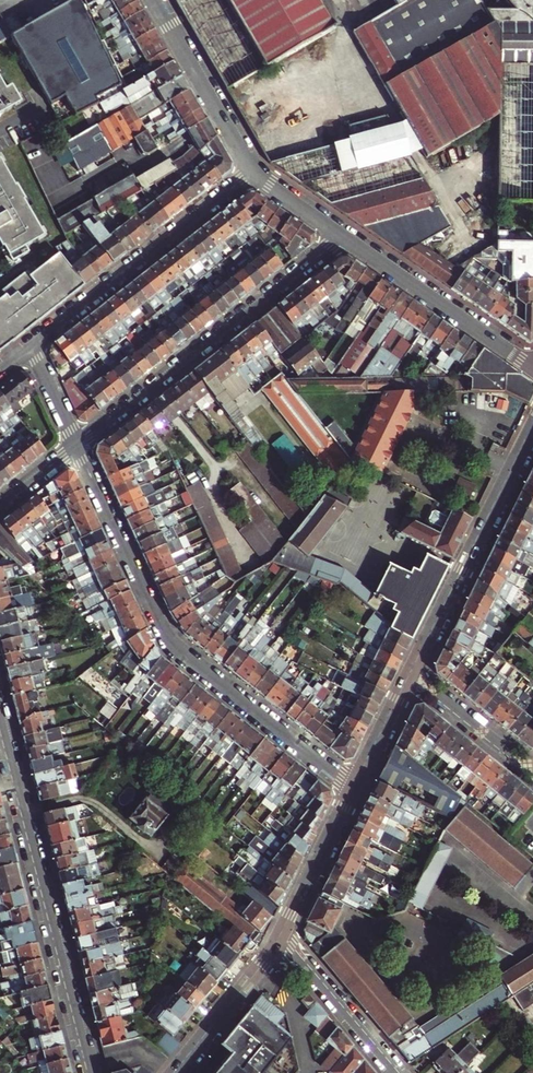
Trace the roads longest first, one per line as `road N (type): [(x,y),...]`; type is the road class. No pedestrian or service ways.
road 1 (residential): [(77,446),(173,645),(355,789)]
road 2 (residential): [(94,1072),(0,713)]
road 3 (residential): [(344,237),(77,446)]
road 4 (residential): [(31,346),(254,171)]
road 5 (tertiary): [(409,674),(532,426)]
road 6 (residential): [(344,237),(532,366)]
road 7 (residential): [(153,0),(254,171)]
road 8 (residential): [(280,937),(395,1072)]
road 9 (tertiary): [(176,1072),(280,937)]
road 10 (tertiary): [(280,937),(355,789)]
road 11 (residential): [(532,773),(409,674)]
road 12 (tertiary): [(355,789),(409,674)]

